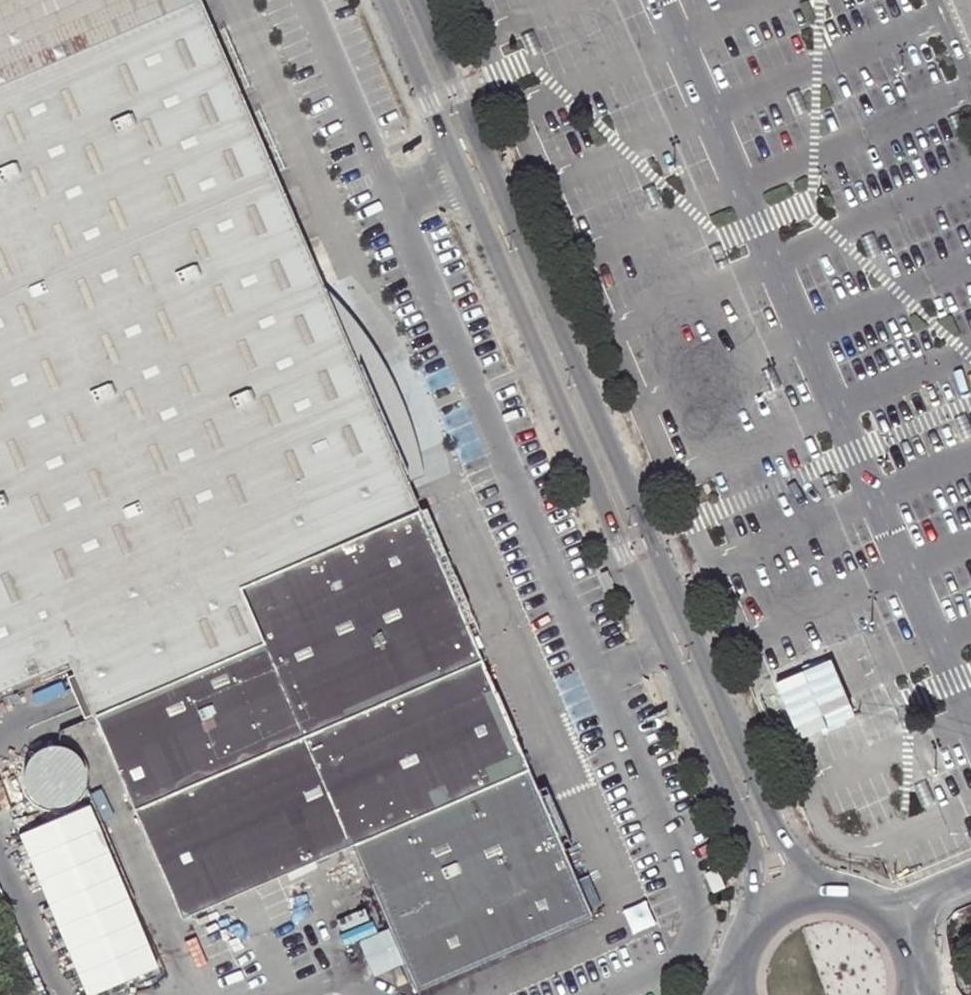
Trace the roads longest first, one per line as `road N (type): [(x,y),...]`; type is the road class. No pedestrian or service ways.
road 1 (unclassified): [(382,0),(753,837),(762,892),(757,938)]
road 2 (unclassified): [(841,897),(807,870),(783,833),(418,0)]

